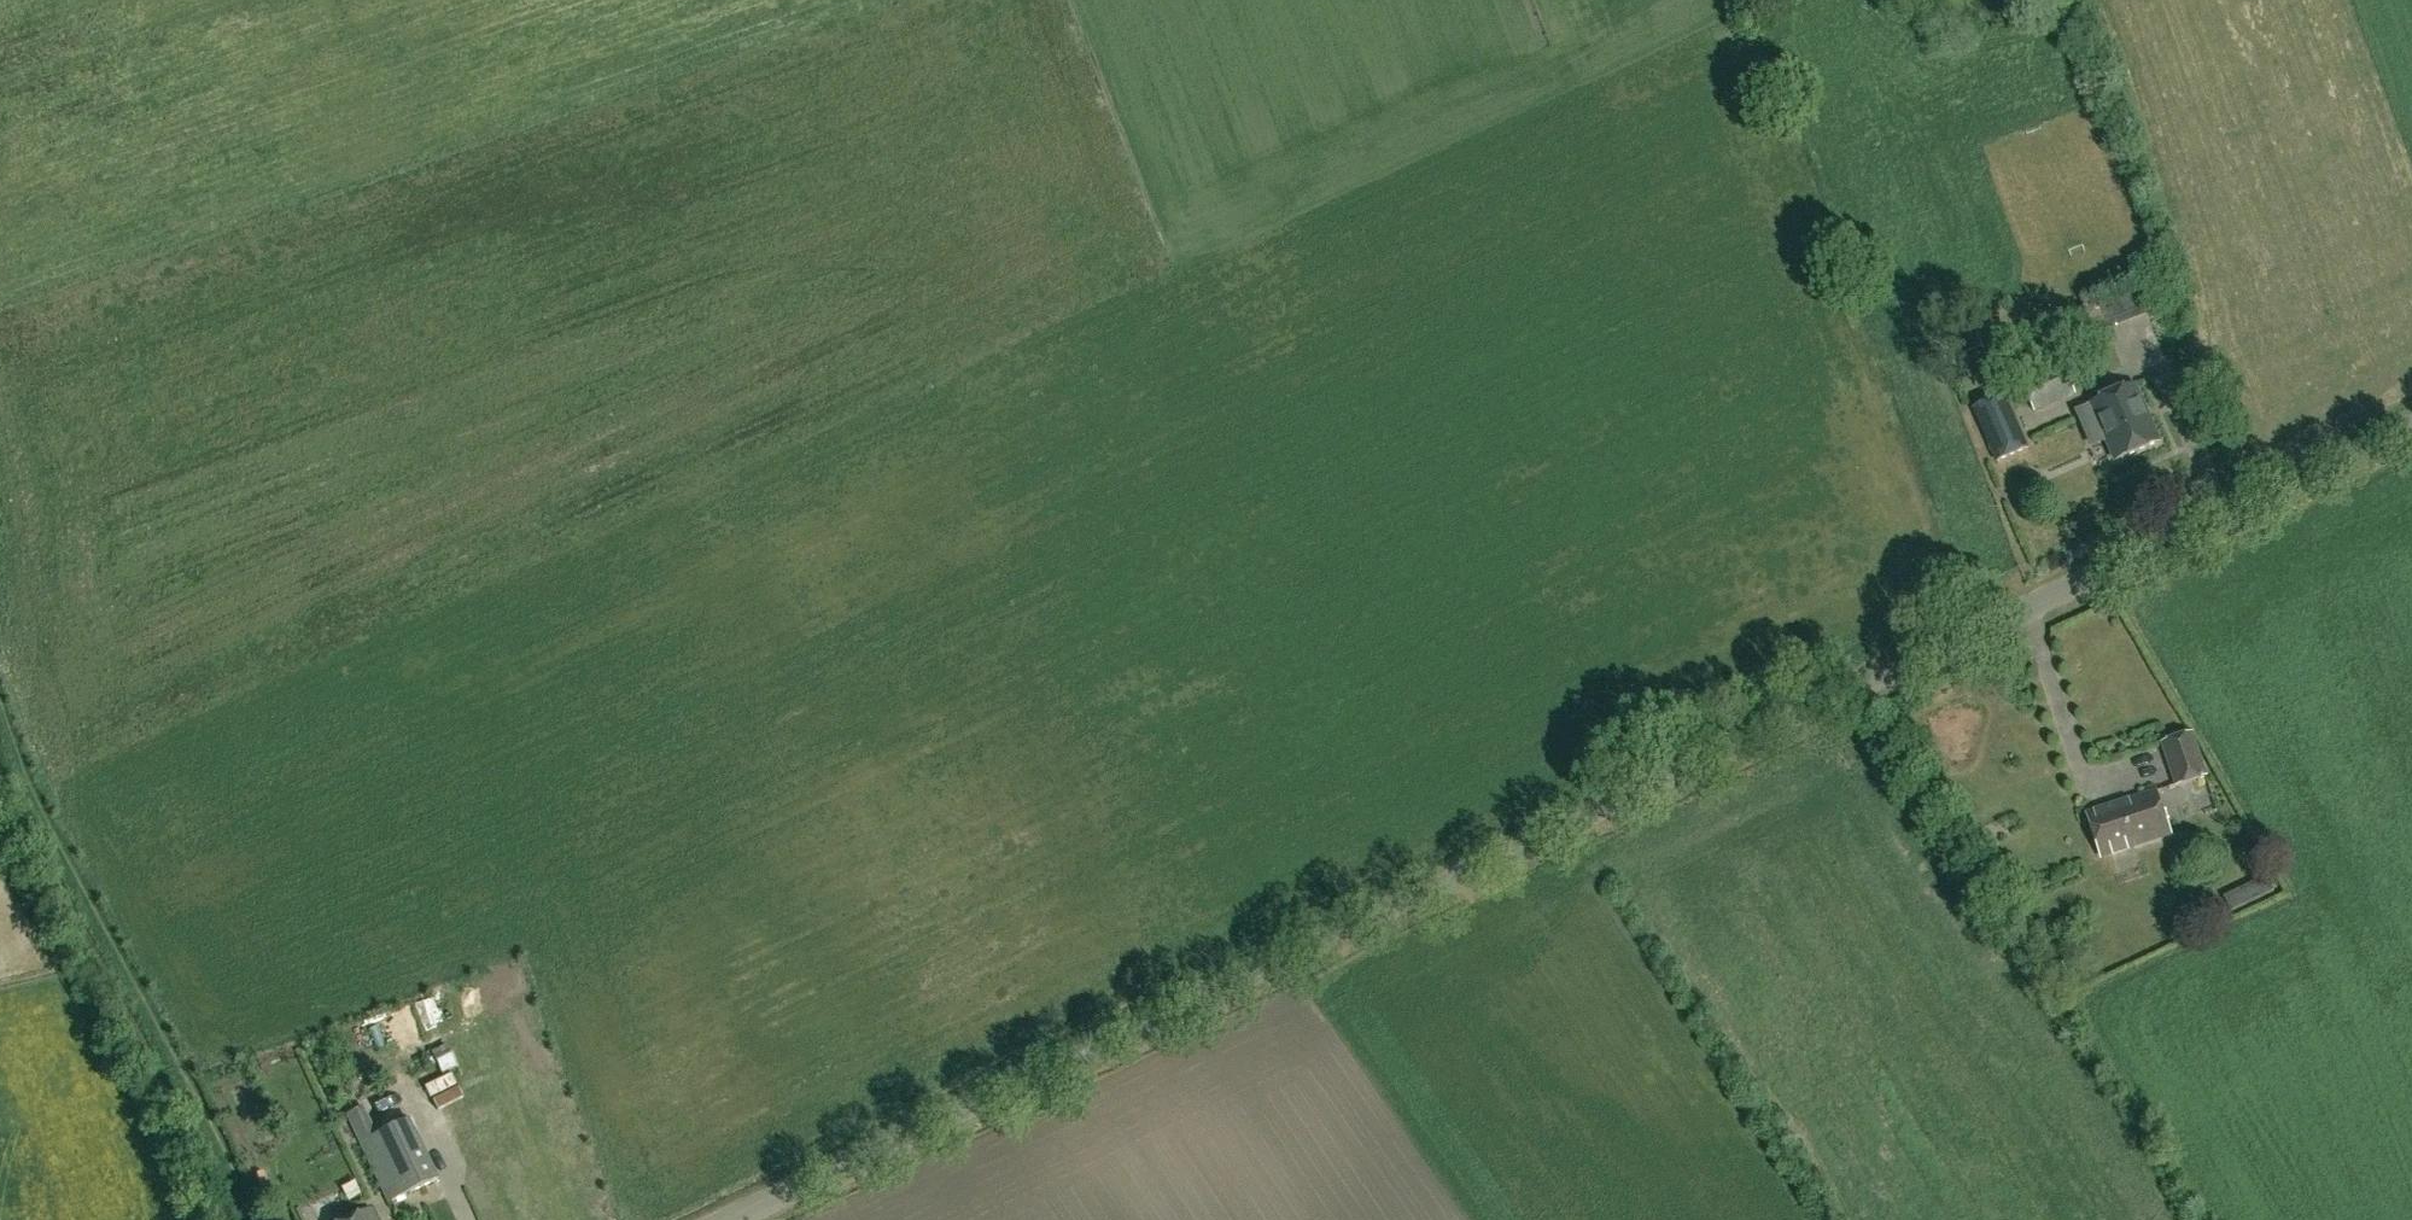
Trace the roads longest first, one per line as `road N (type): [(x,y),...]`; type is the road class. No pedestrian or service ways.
road 1 (unclassified): [(731,1219),(2411,426)]

